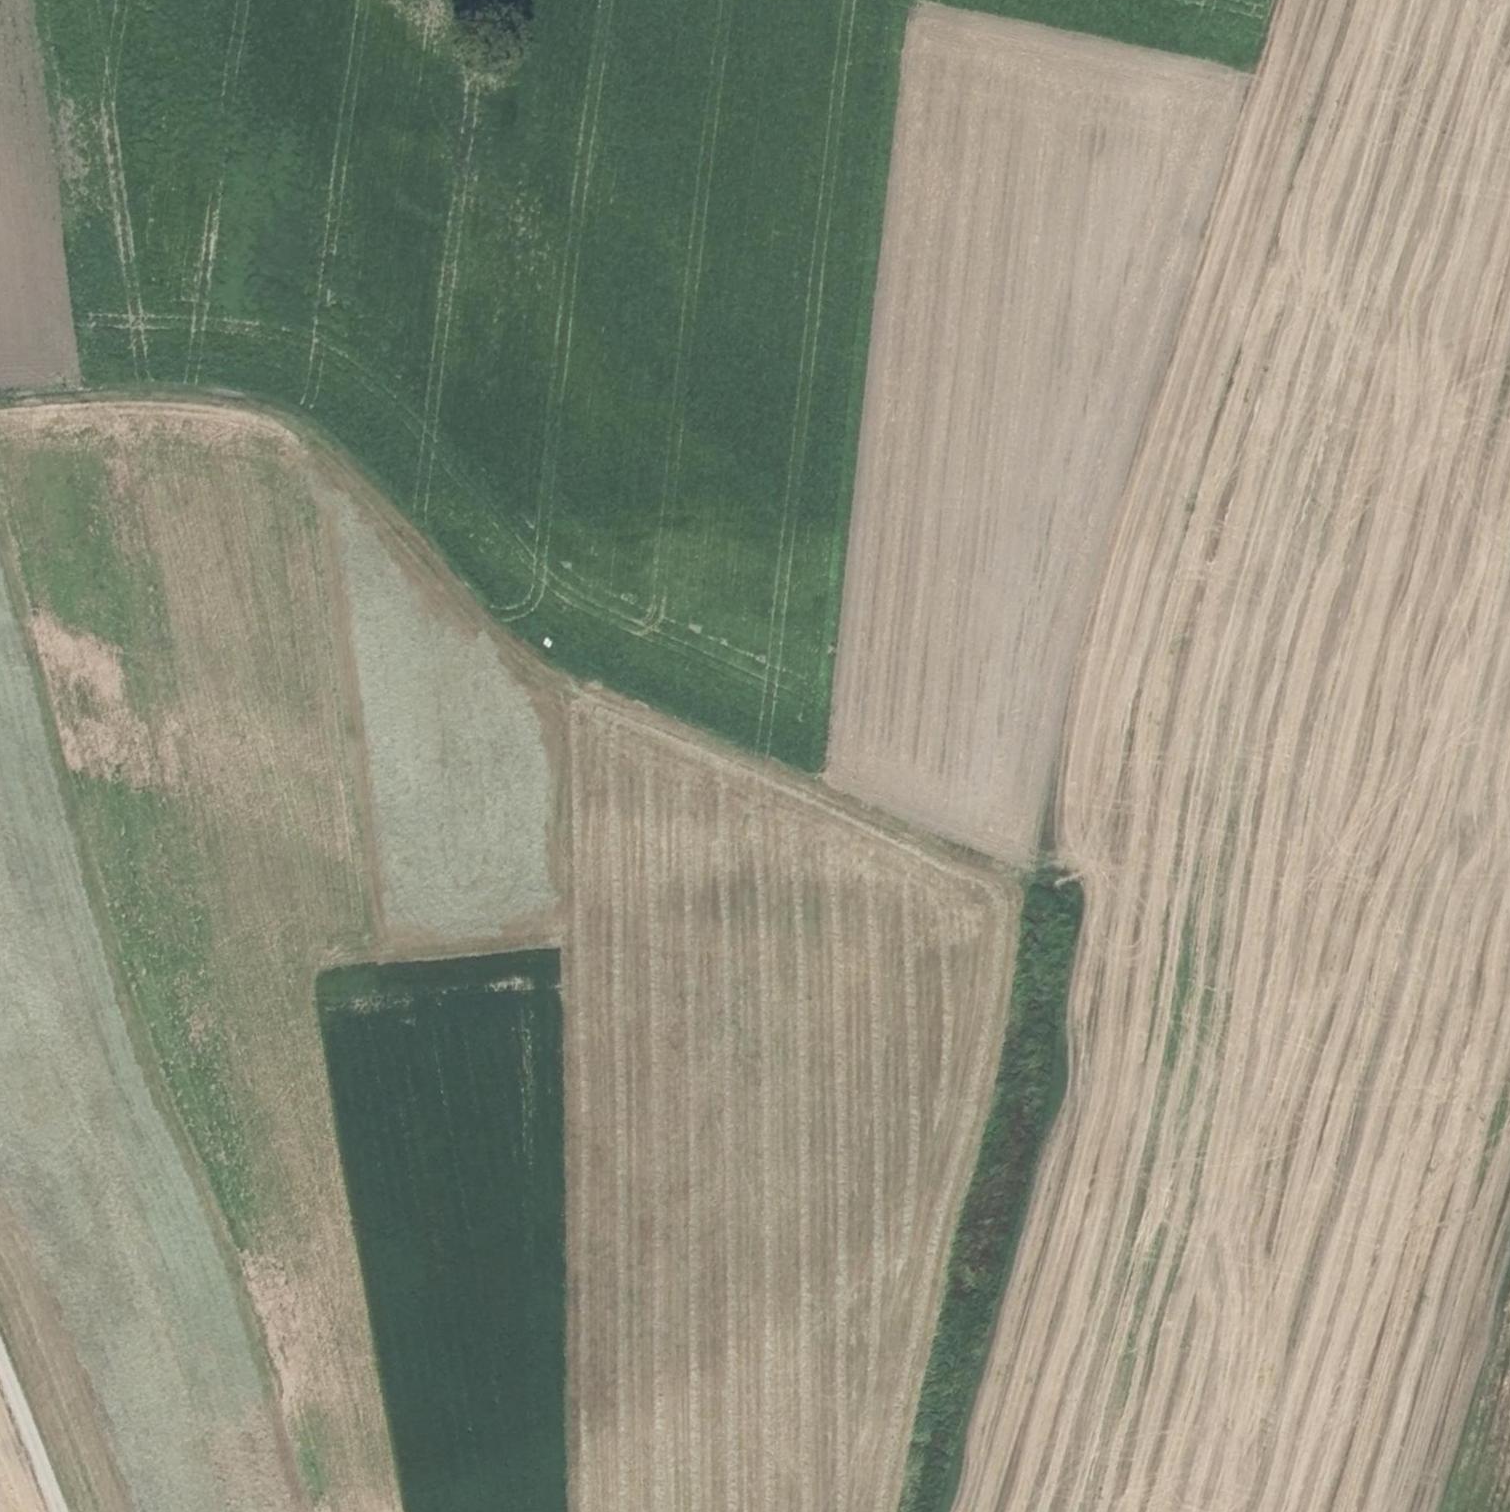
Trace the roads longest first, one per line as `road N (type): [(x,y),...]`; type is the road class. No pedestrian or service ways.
road 1 (track): [(0,1363),(59,1511)]

